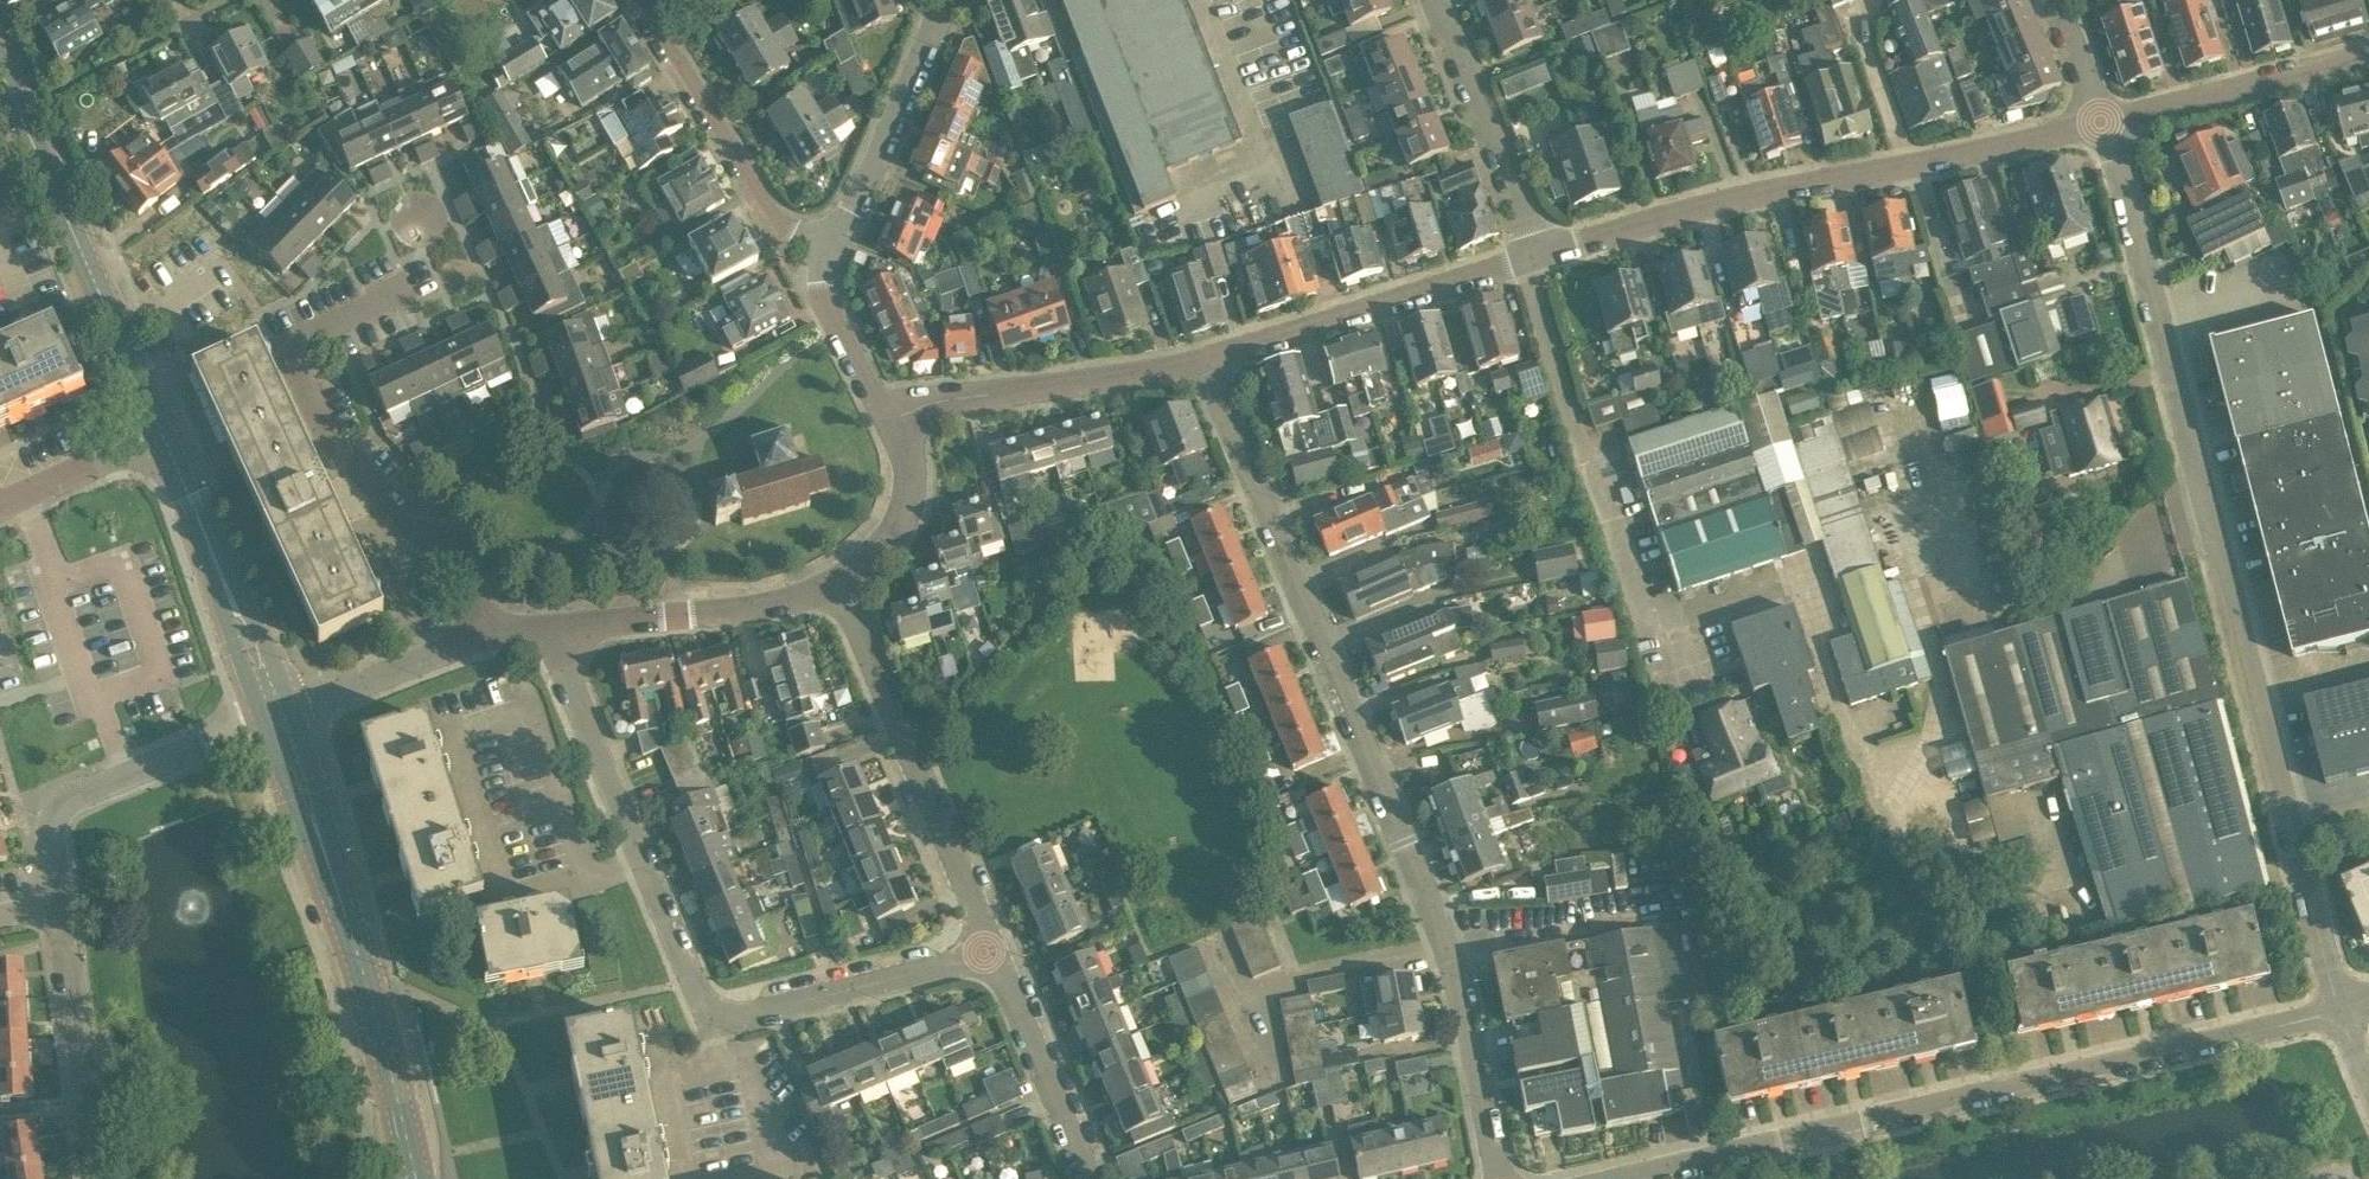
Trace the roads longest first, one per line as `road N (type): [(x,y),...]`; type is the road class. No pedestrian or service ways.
road 1 (residential): [(2346,1006),(2104,122)]
road 2 (residential): [(1499,1178),(1443,947),(1201,356)]
road 3 (residential): [(1596,1178),(2346,1006)]
road 4 (residential): [(990,950),(742,1014),(699,1004),(550,625)]
road 5 (residential): [(1537,252),(2104,122)]
road 6 (residential): [(490,640),(457,569),(333,444),(288,345),(407,291)]
road 7 (tertiary): [(405,1178),(325,859),(275,716)]
road 8 (residential): [(1662,687),(1520,256)]
road 9 (residential): [(990,950),(850,622),(827,597)]
road 10 (tertiary): [(162,436),(0,85)]
road 11 (residential): [(54,907),(48,827),(62,805),(275,716)]
road 12 (residential): [(1201,356),(1520,256)]
road 13 (residential): [(891,412),(1201,356)]
road 14 (residential): [(639,0),(773,219),(820,251)]
road 15 (tertiary): [(275,716),(162,436)]
road 16 (residential): [(820,251),(865,172),(942,0)]
road 17 (residential): [(550,625),(827,597)]
road 18 (residential): [(98,1178),(54,907)]
road 19 (residential): [(2104,122),(2368,55)]
road 20 (residential): [(1537,252),(1440,0)]
road 21 (residential): [(1086,1178),(990,950)]
road 22 (residential): [(275,716),(490,640)]
road 23 (residential): [(827,597),(877,551),(908,499),(909,455),(891,412)]
road 24 (residential): [(820,251),(825,296),(891,412)]
road 25 (residential): [(0,505),(162,436)]
road 26 (residential): [(2104,122),(2052,0)]

